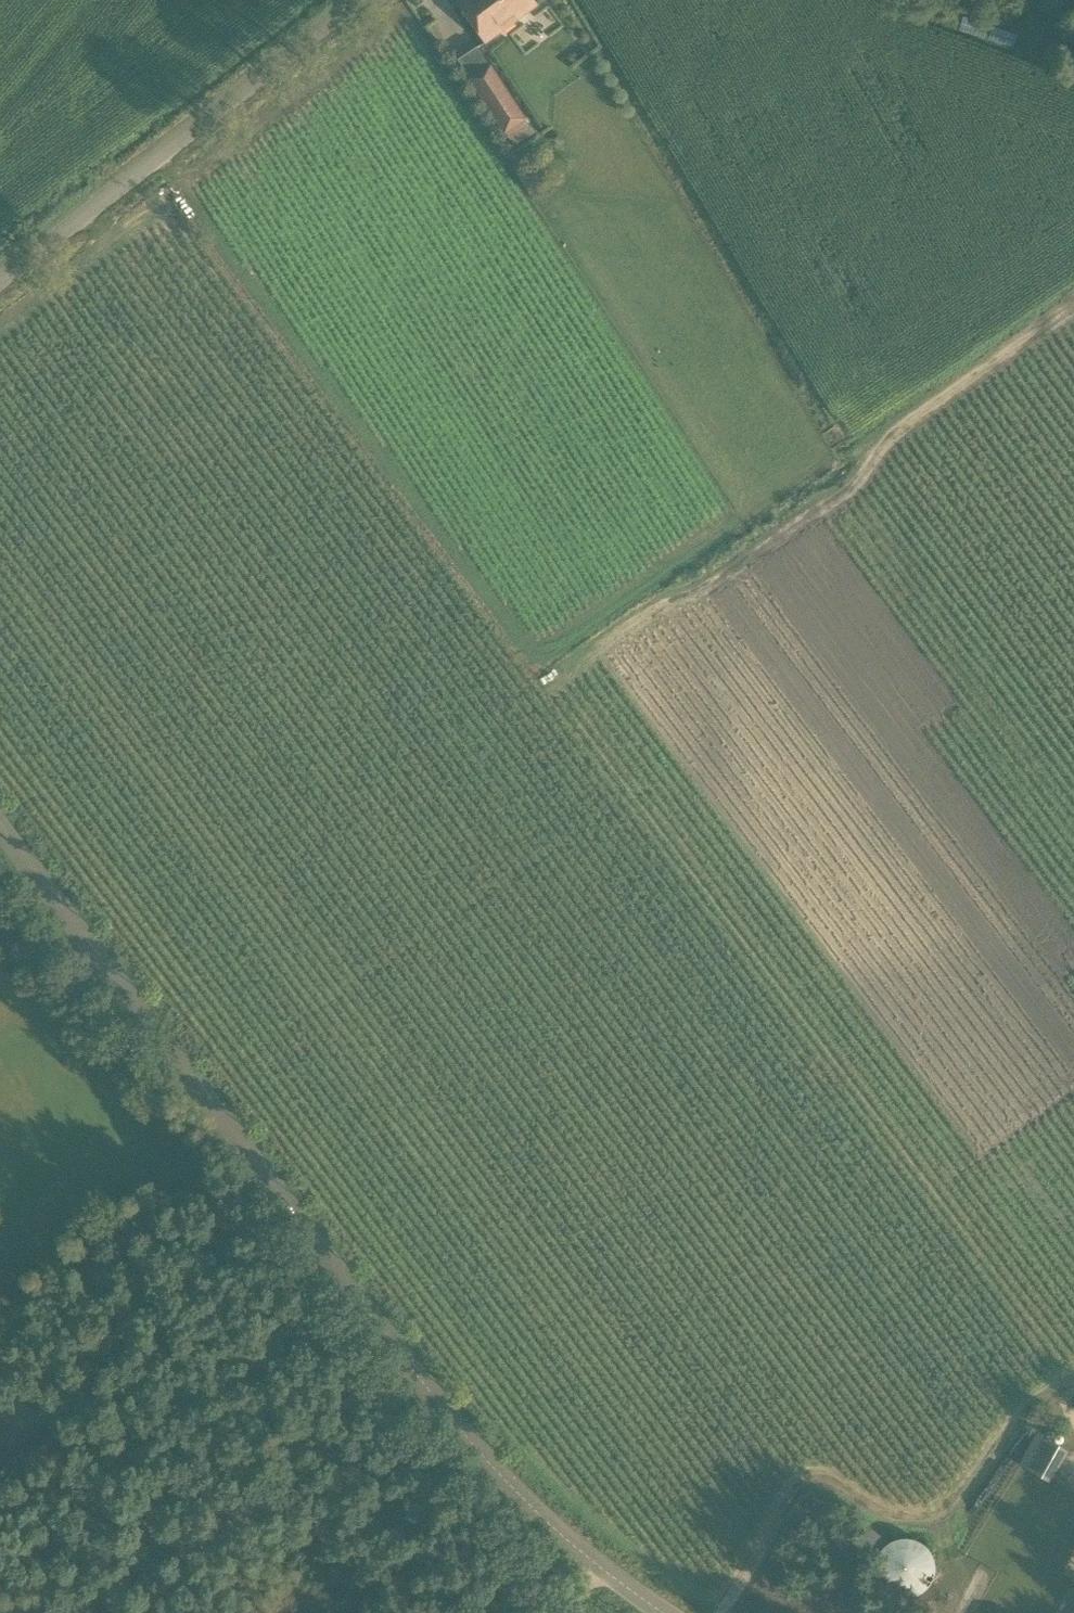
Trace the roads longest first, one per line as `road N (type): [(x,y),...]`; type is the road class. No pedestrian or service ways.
road 1 (unclassified): [(684,1612),(569,1526),(487,1444),(378,1314),(0,817)]
road 2 (unclassified): [(0,274),(353,0)]

